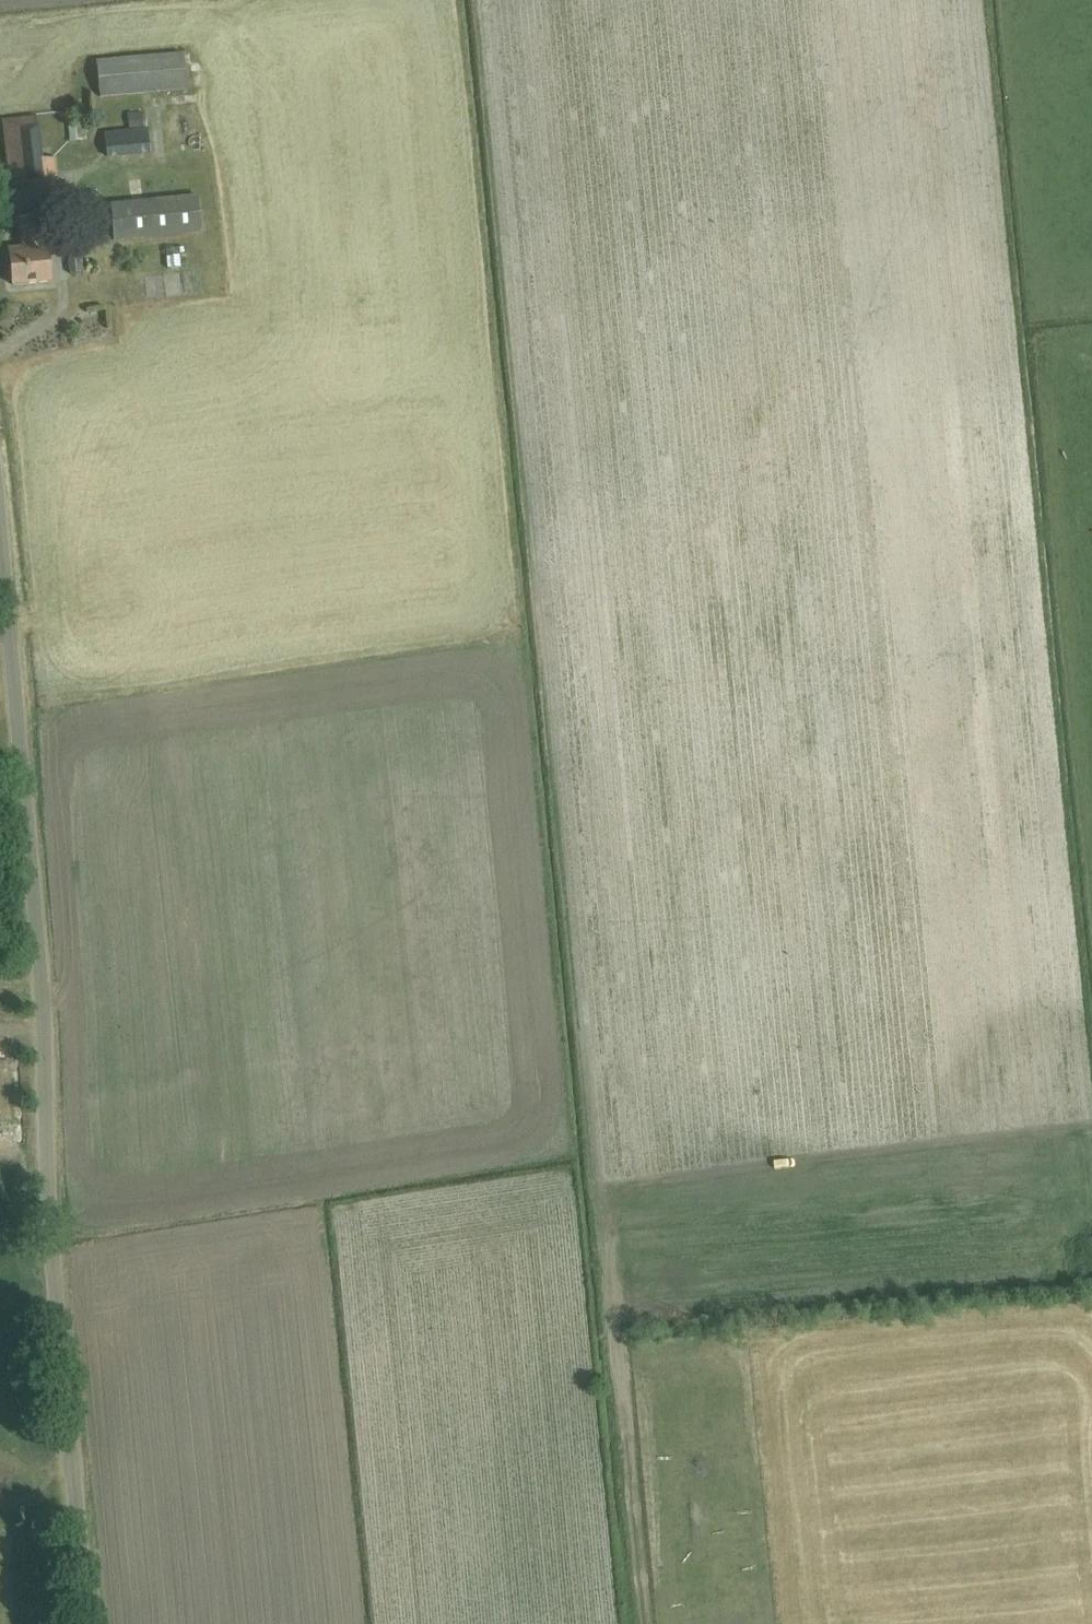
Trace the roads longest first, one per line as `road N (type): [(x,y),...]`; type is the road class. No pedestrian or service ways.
road 1 (unclassified): [(87,1623),(0,545)]

